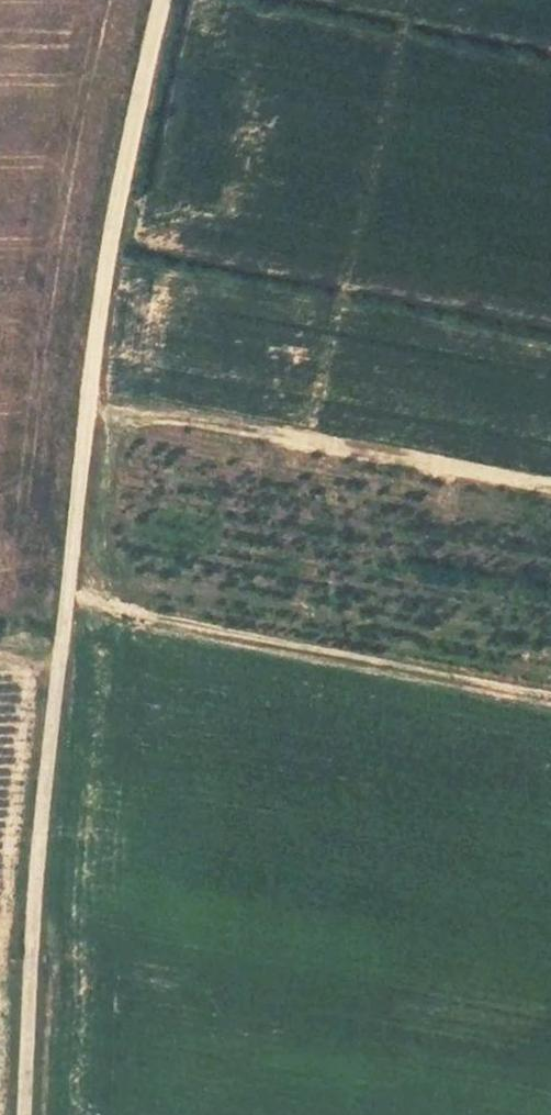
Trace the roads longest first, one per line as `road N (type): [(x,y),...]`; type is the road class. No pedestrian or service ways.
road 1 (track): [(161,0),(102,302),(63,626),(35,894),(26,1114)]
road 2 (track): [(550,698),(66,596)]
road 3 (track): [(89,407),(550,488)]

